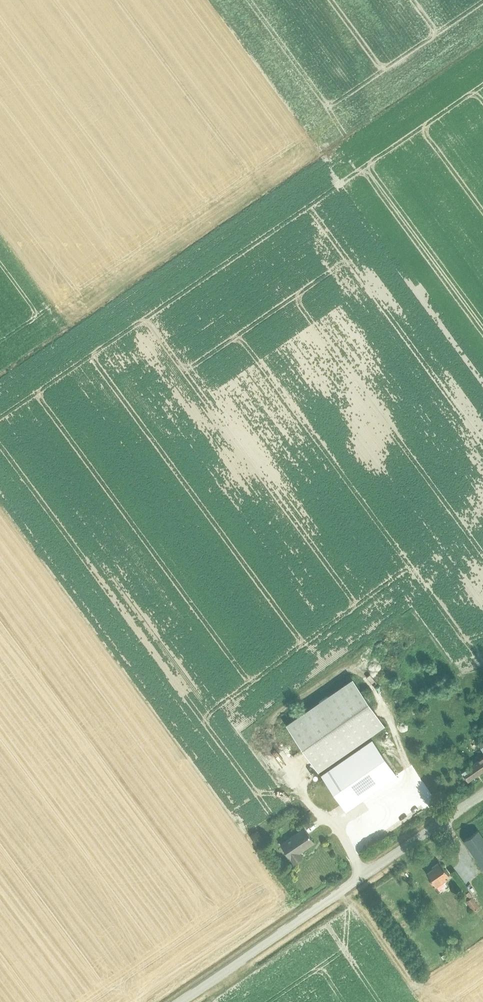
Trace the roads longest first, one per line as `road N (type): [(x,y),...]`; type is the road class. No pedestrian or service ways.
road 1 (unclassified): [(182,1001),(482,795)]

